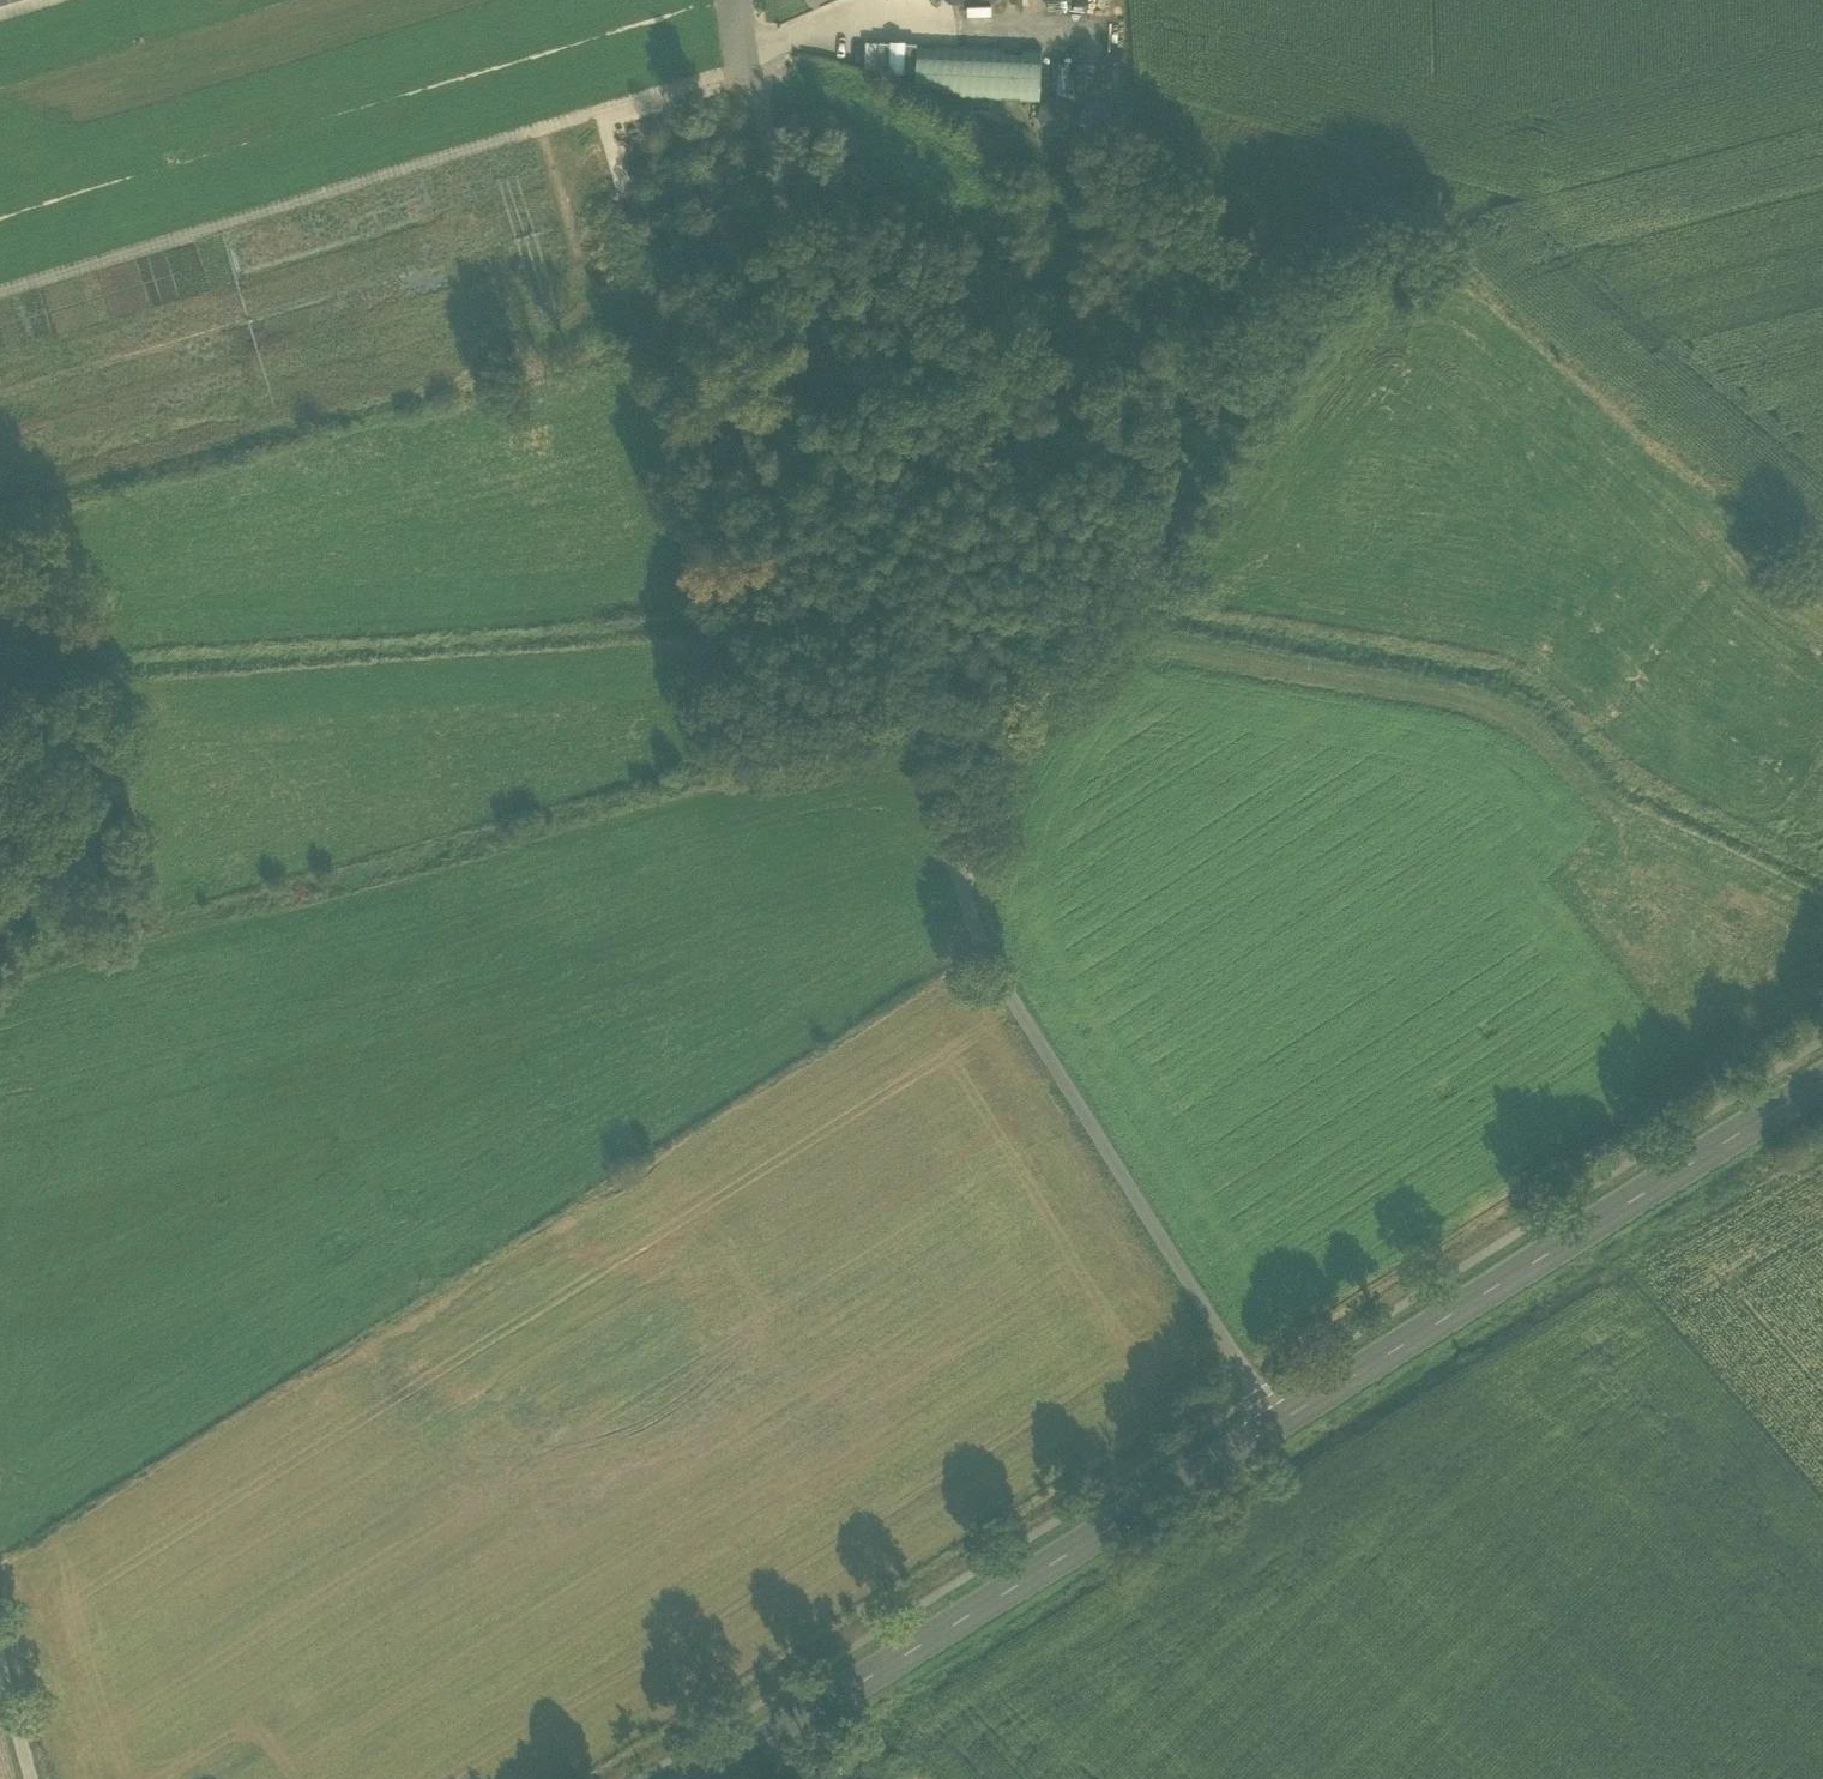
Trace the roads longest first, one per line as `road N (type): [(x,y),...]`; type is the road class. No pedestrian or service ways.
road 1 (unclassified): [(743,0),(752,131),(984,946),(1275,1424)]
road 2 (track): [(965,886),(1140,585),(1182,413),(1140,382),(924,295),(752,131)]
road 3 (secondary): [(1275,1424),(701,1778)]
road 4 (secondary): [(1822,1079),(1275,1424)]

